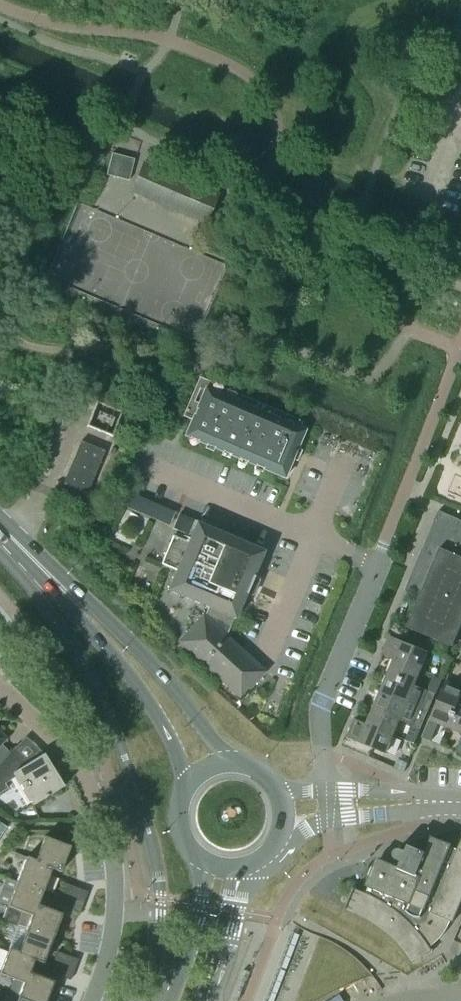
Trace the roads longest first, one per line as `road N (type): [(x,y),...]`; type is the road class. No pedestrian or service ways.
road 1 (primary): [(227,763),(169,686),(91,607),(61,587)]
road 2 (residential): [(325,791),(323,706),(378,563)]
road 3 (primary): [(61,587),(149,705),(187,785)]
road 4 (residential): [(88,784),(105,825),(114,907),(88,1000)]
road 5 (residential): [(282,832),(437,803)]
road 6 (primary): [(207,864),(166,1000)]
road 7 (primary): [(205,1000),(240,869)]
road 8 (residential): [(0,693),(64,749),(88,784)]

